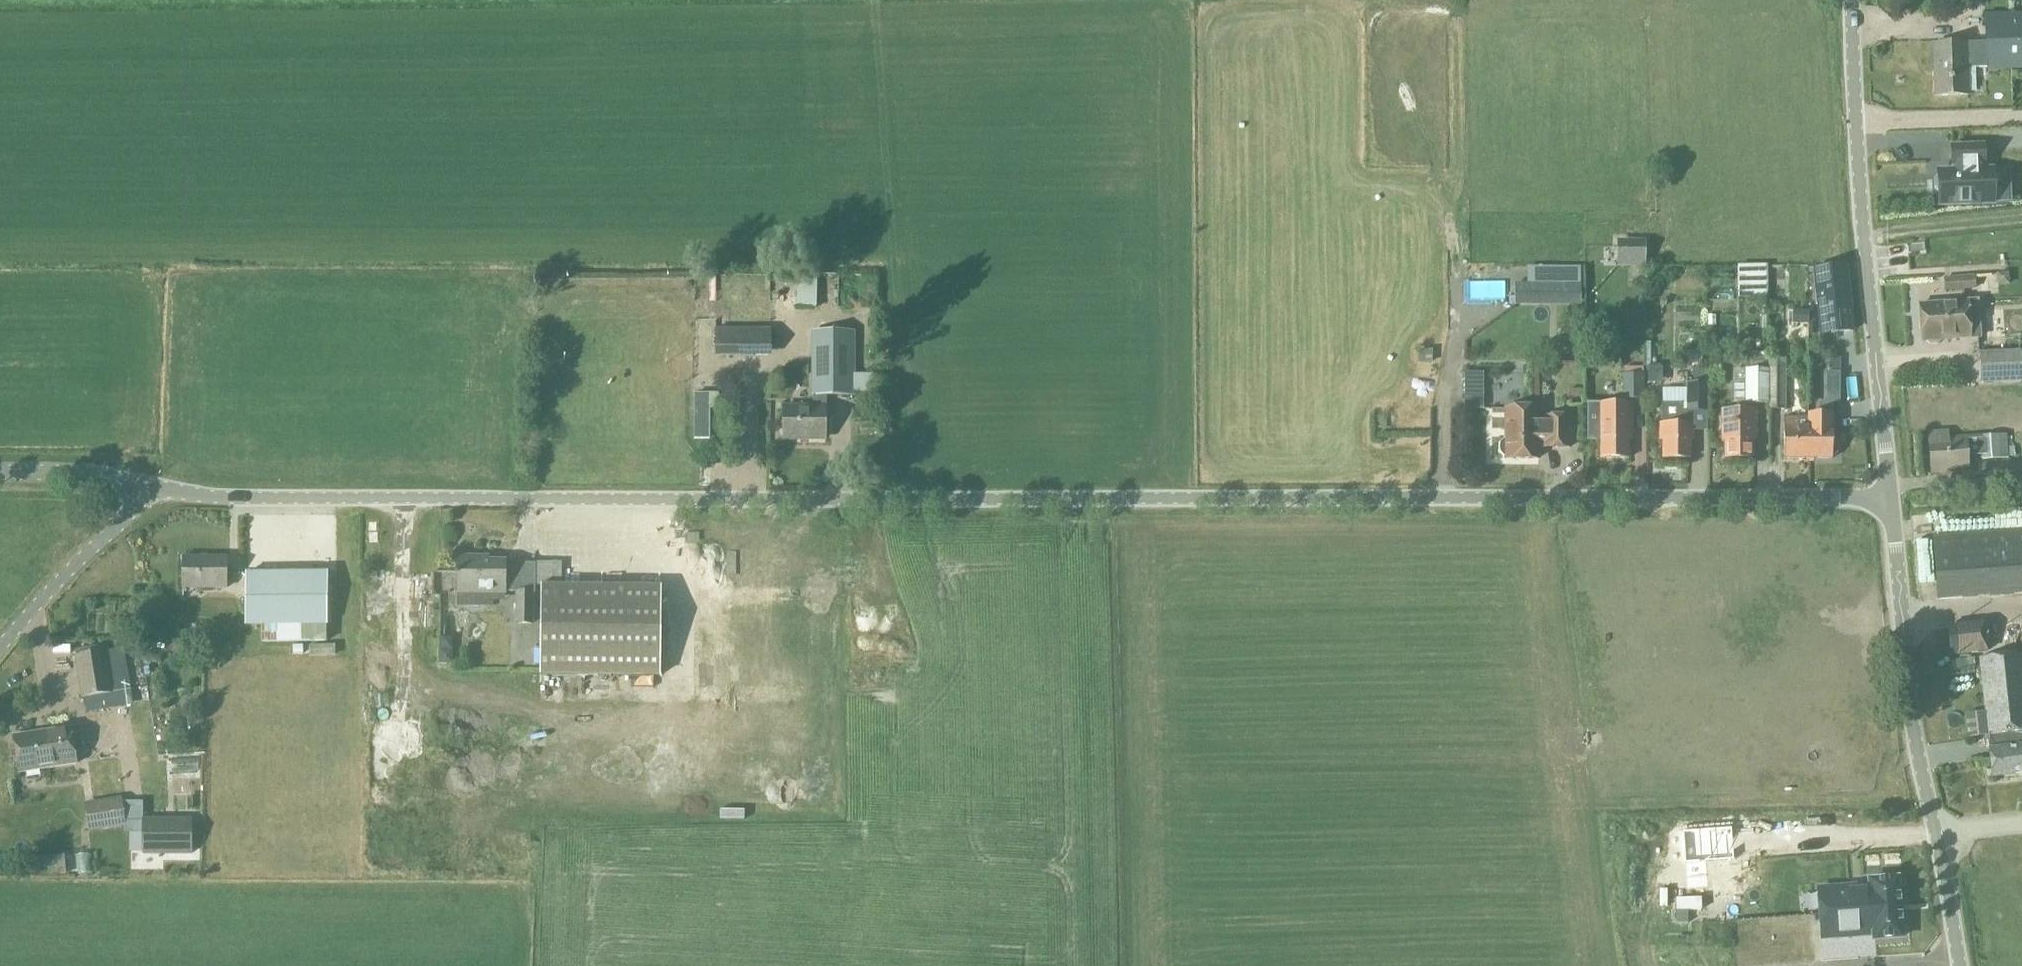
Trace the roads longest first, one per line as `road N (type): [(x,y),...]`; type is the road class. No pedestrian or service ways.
road 1 (unclassified): [(1886,501),(229,502),(140,492)]
road 2 (unclassified): [(1886,501),(1851,0)]
road 3 (unclassified): [(1954,965),(1916,759),(1886,501)]
road 4 (unclassified): [(0,648),(119,530),(140,492)]
road 5 (unclassified): [(140,492),(90,475),(0,474)]

